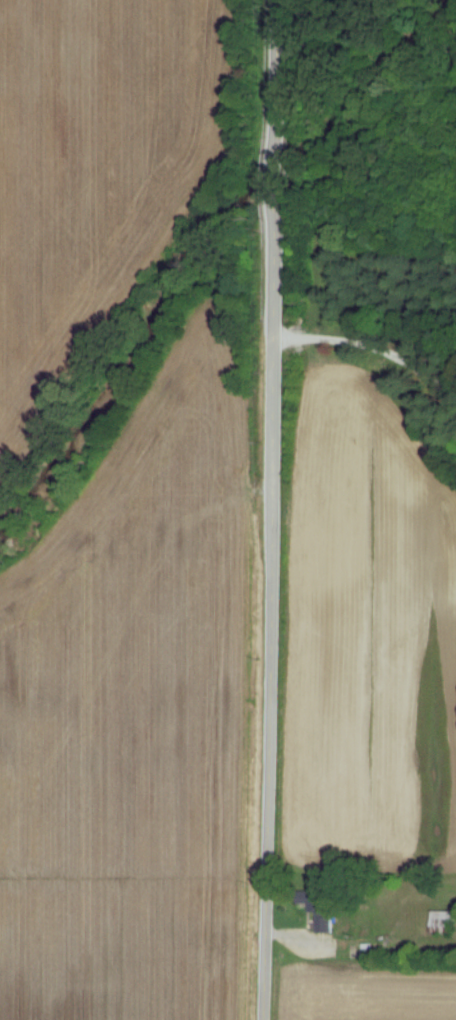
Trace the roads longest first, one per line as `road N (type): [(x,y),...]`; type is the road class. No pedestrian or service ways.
road 1 (residential): [(279,0),(263,1019)]

